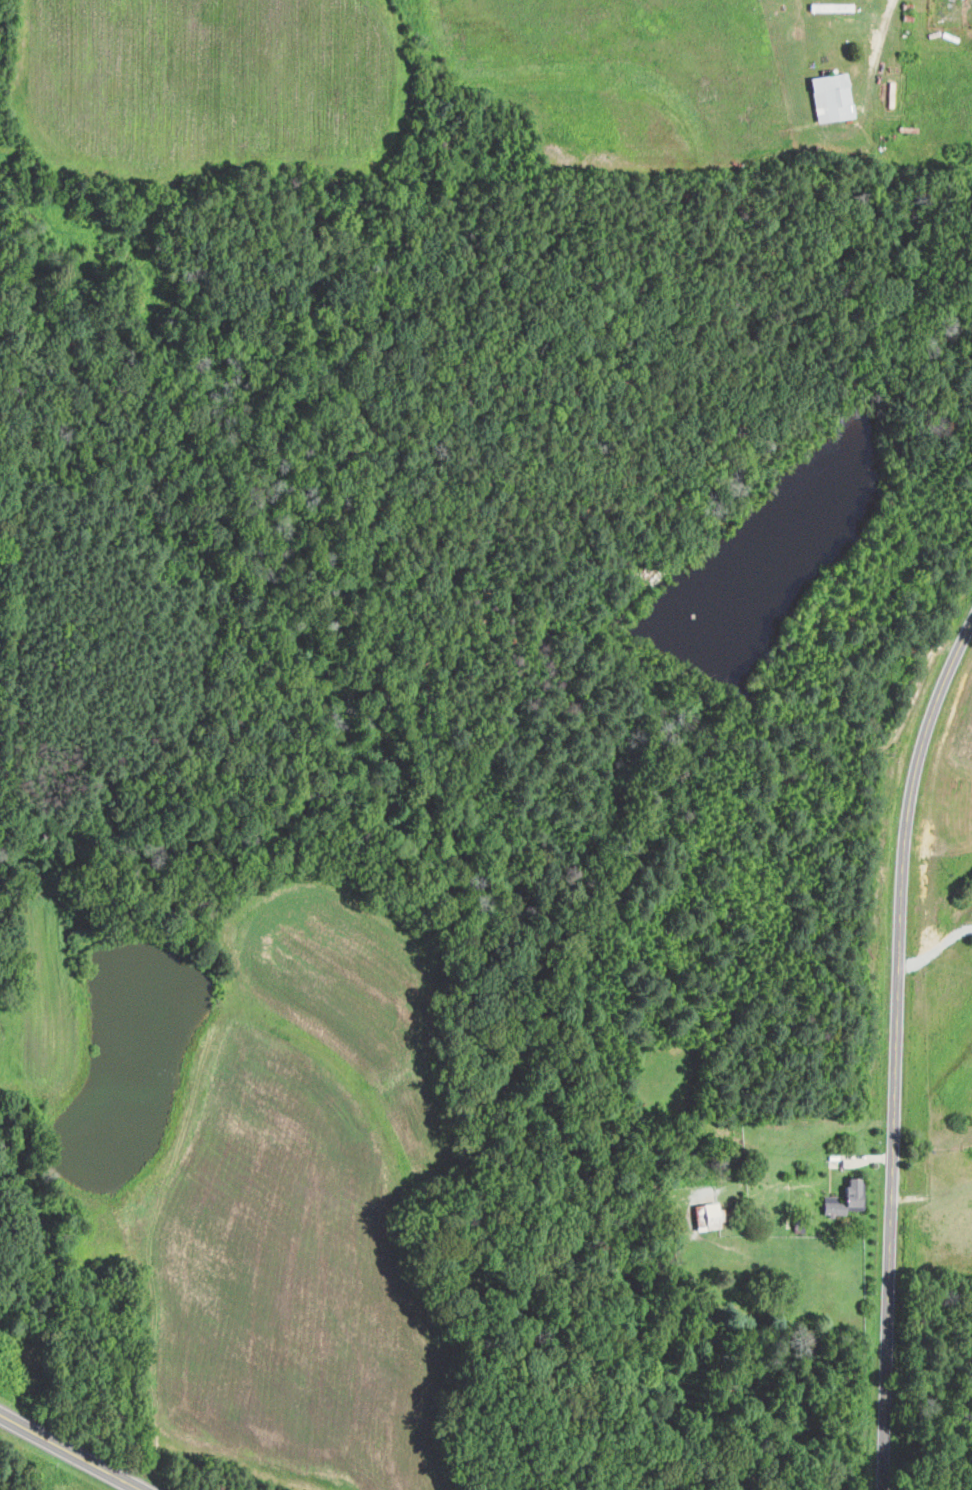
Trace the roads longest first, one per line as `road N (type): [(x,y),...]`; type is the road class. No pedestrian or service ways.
road 1 (tertiary): [(882,1489),(907,818),(922,742),(971,617)]
road 2 (trunk): [(145,1489),(0,1412)]

